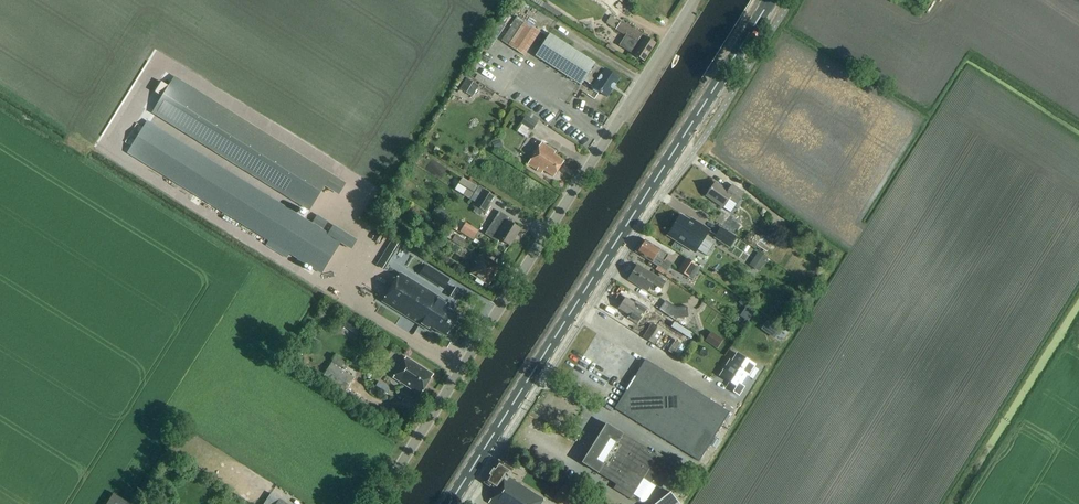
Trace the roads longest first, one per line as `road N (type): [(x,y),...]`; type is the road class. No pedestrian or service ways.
road 1 (primary): [(451,503),(771,0)]
road 2 (unclassified): [(377,503),(694,0)]

